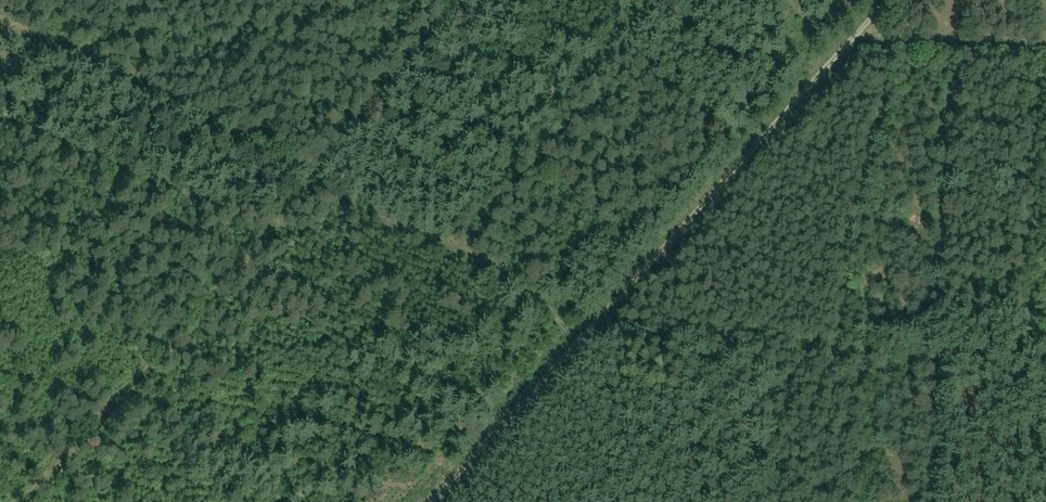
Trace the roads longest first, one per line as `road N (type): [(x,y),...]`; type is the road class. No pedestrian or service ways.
road 1 (track): [(431,501),(884,0)]
road 2 (track): [(0,23),(599,321)]
road 3 (track): [(442,0),(303,179),(18,501)]
road 4 (track): [(1022,501),(1016,358),(912,378),(912,417),(868,485),(868,501)]
road 5 (track): [(1045,45),(933,40),(871,14)]

